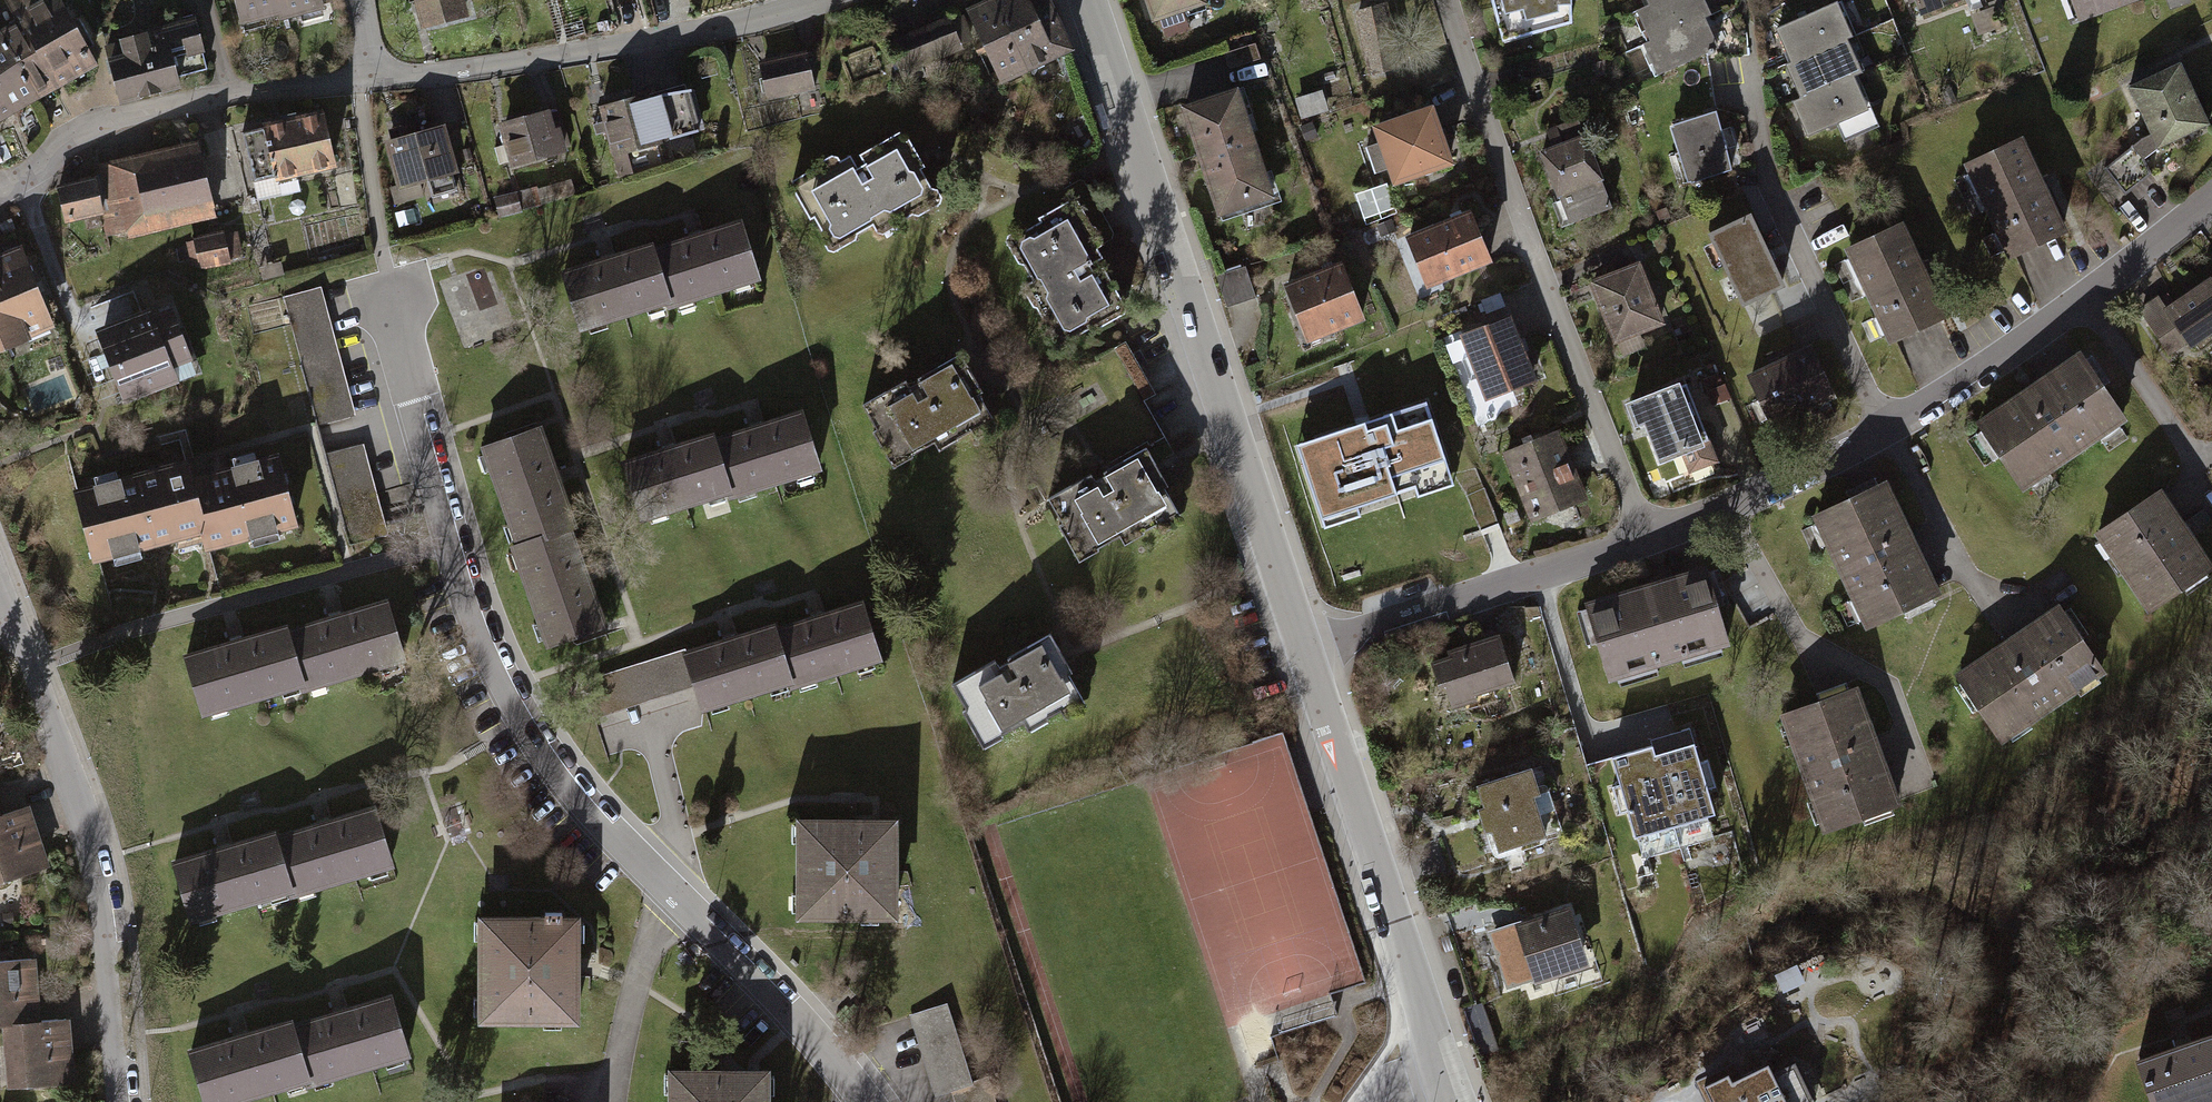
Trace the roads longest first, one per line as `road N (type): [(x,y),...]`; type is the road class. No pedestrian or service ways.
road 1 (residential): [(861,1101),(603,835),(559,782),(520,716),(452,544),(382,273)]
road 2 (residential): [(1089,0),(1311,658)]
road 3 (residential): [(1647,538),(1887,431),(2090,303),(2211,200)]
road 4 (residential): [(1447,0),(1524,226),(1647,538)]
road 5 (residential): [(125,1101),(98,862),(0,598)]
road 6 (residential): [(829,0),(621,45),(366,81)]
road 7 (residential): [(1311,658),(1444,1074)]
road 8 (residential): [(366,81),(226,95),(95,123),(33,172),(0,185)]
road 9 (residential): [(1311,658),(1647,538)]

